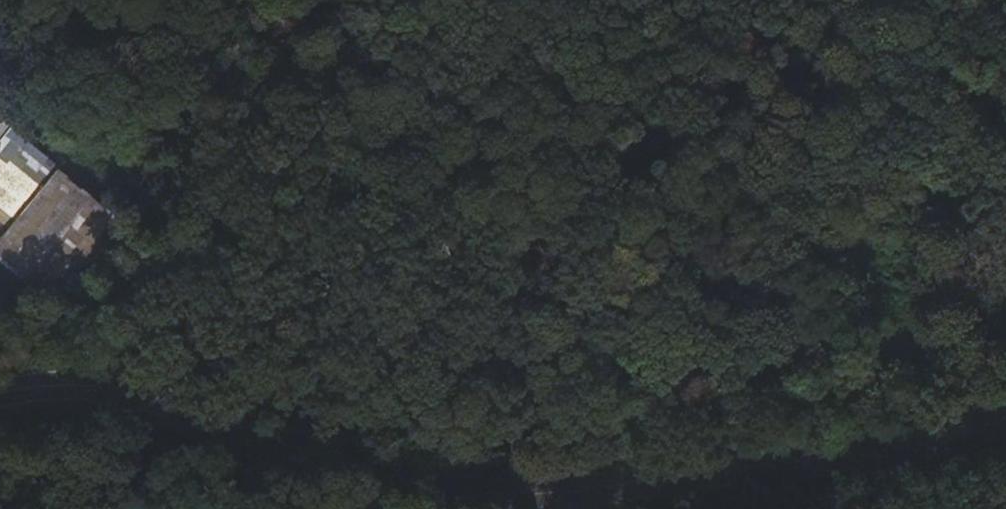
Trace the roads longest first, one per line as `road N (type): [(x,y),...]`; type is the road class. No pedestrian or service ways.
road 1 (unclassified): [(0,396),(89,388),(195,404),(276,444),(380,481),(518,497),(725,486),(878,464),(1005,423)]

